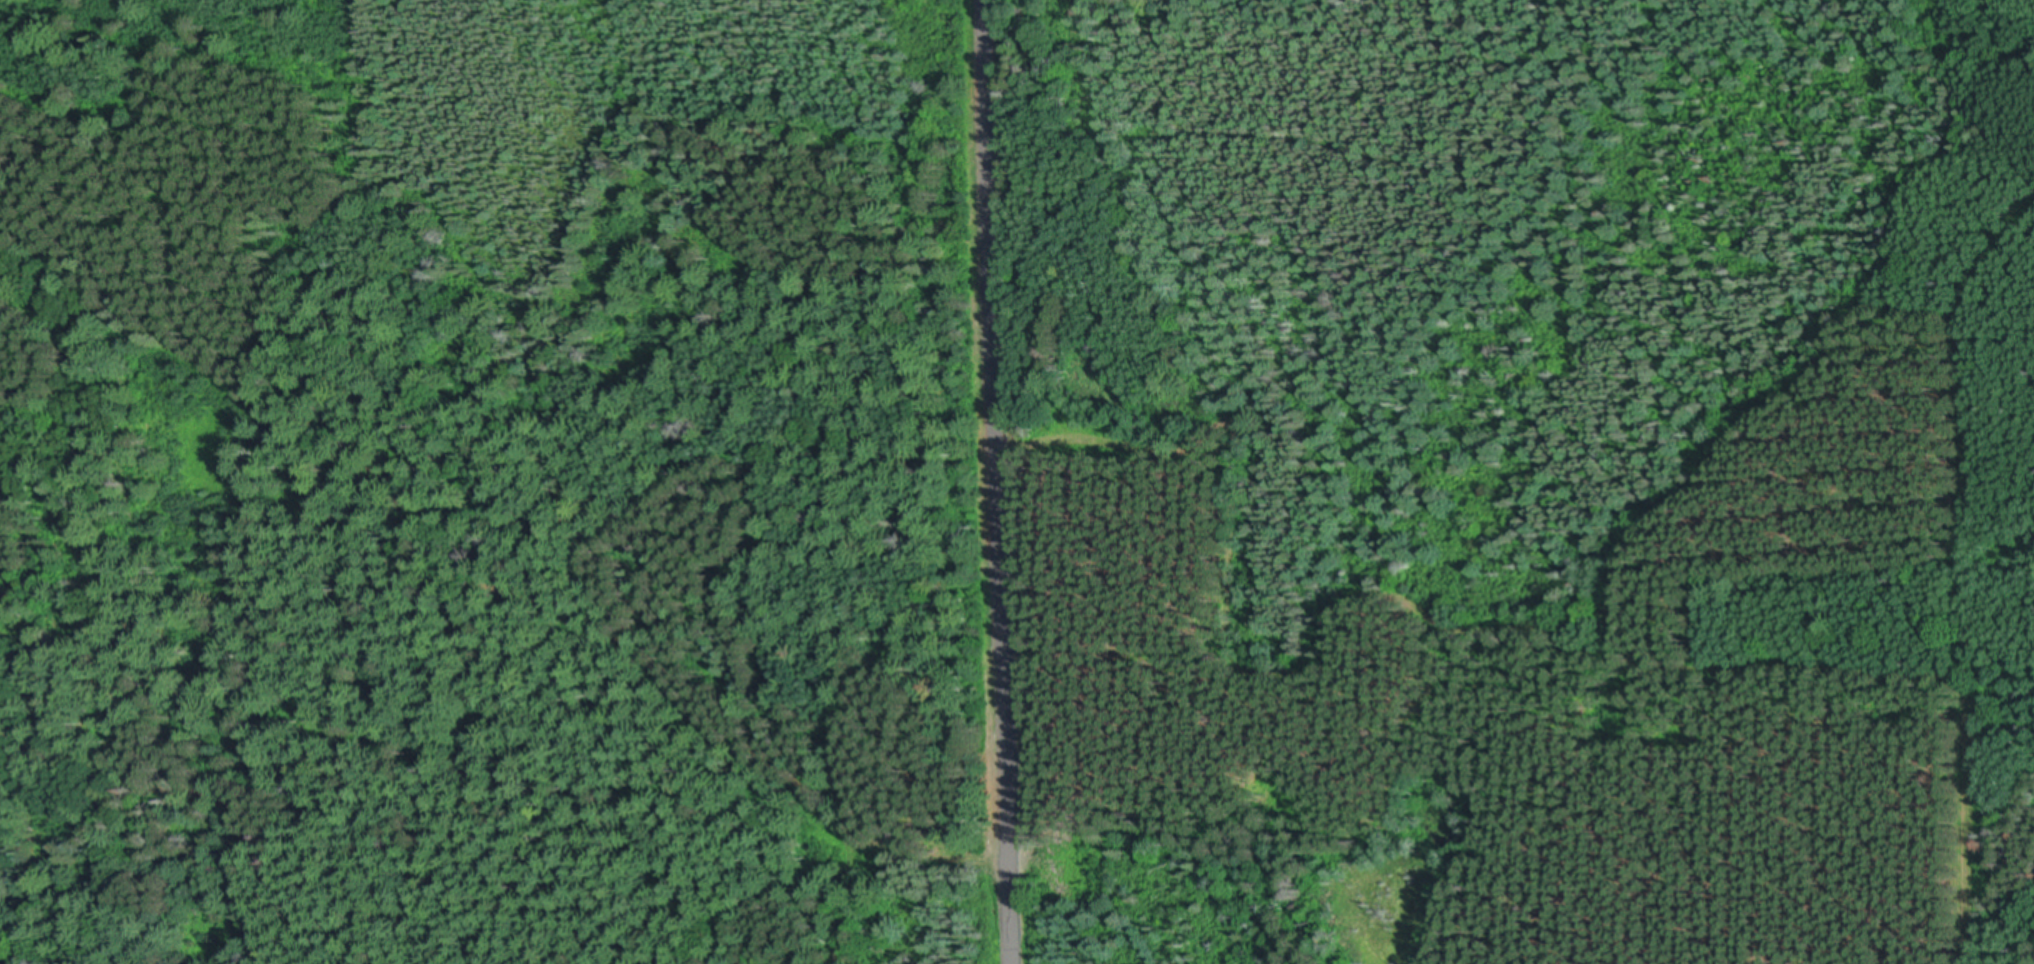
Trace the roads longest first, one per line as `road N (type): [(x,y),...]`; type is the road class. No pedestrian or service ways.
road 1 (track): [(0,333),(87,302),(180,345),(462,566),(615,640),(823,793),(836,836),(799,963)]
road 2 (residential): [(1010,963),(983,0)]
road 3 (track): [(275,963),(217,830),(76,763),(0,660)]
road 4 (track): [(1008,861),(836,836)]

